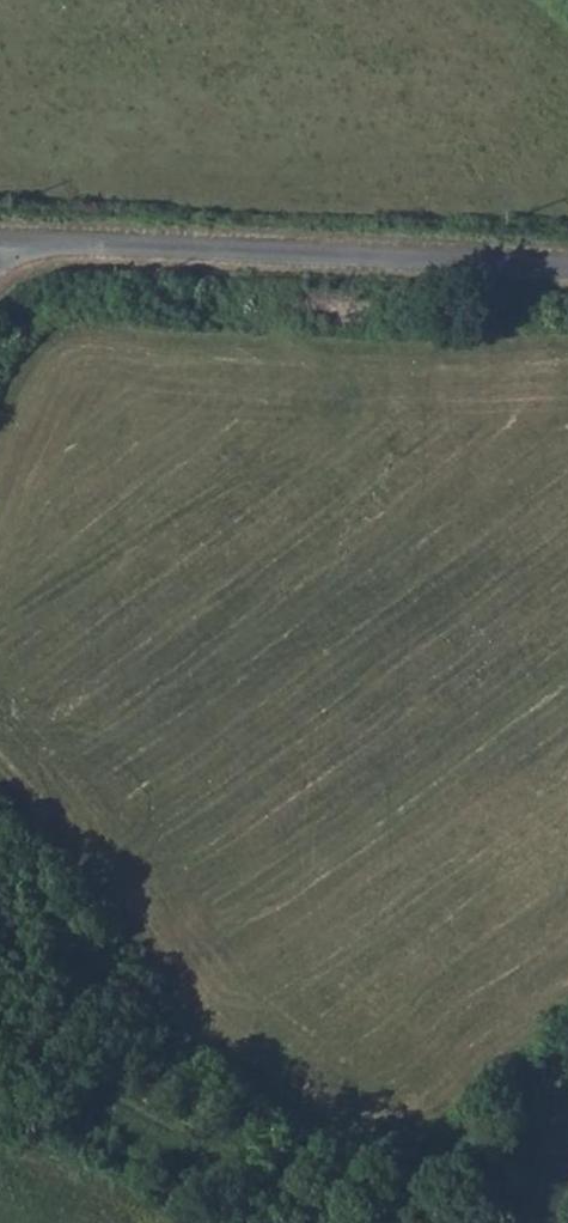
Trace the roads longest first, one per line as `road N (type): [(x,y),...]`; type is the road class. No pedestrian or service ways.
road 1 (unclassified): [(567,268),(0,244)]
road 2 (track): [(0,1016),(348,1222)]

